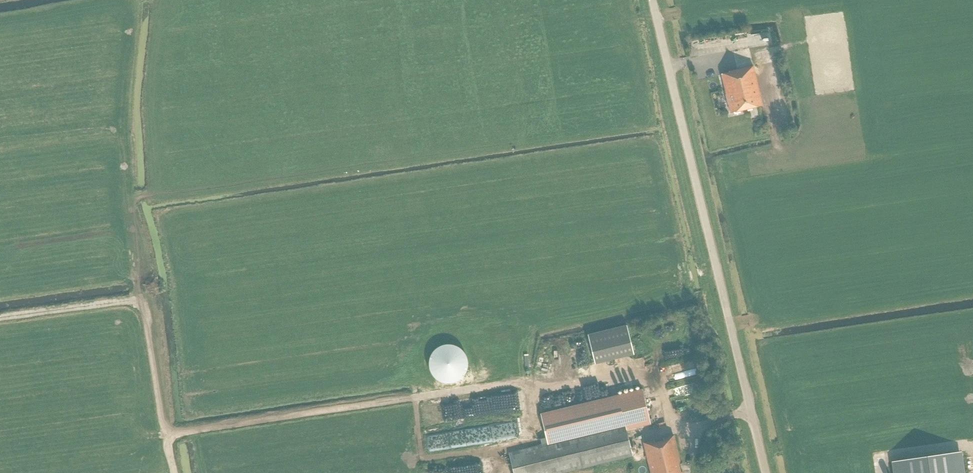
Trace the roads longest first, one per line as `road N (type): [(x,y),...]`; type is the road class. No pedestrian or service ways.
road 1 (tertiary): [(764,472),(651,0)]

